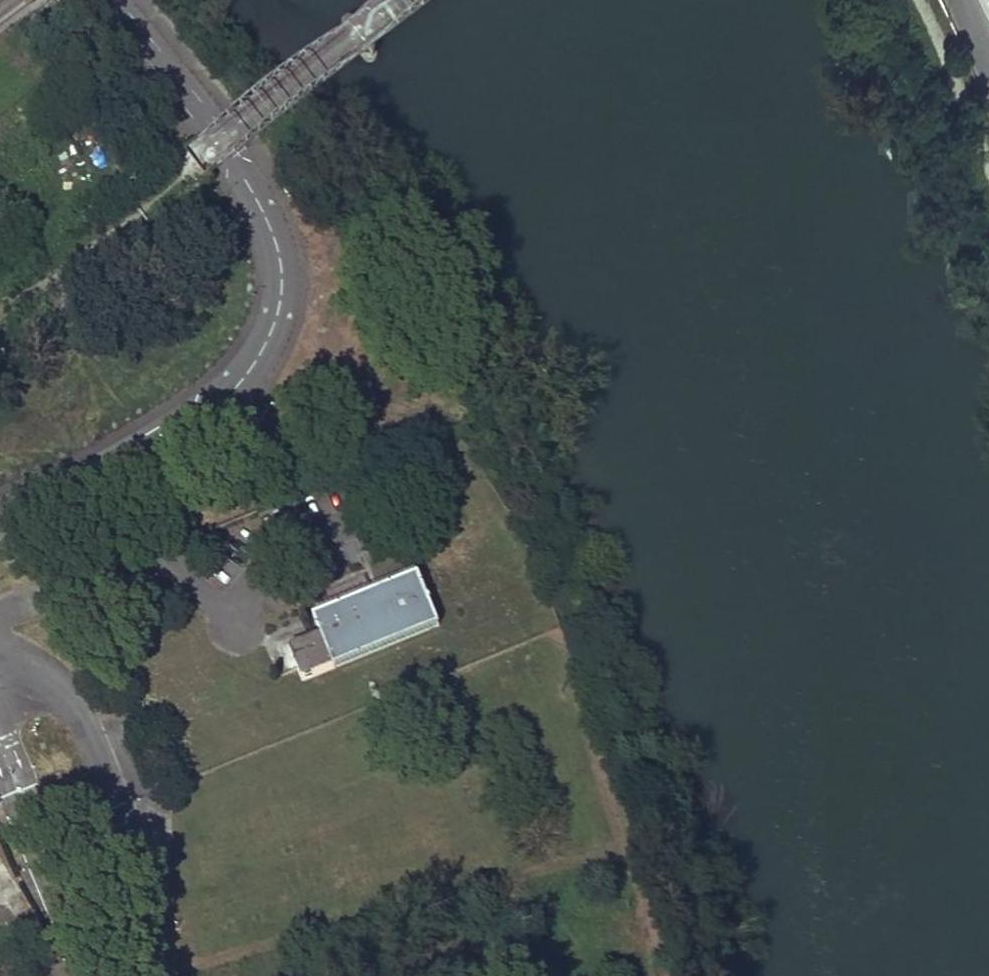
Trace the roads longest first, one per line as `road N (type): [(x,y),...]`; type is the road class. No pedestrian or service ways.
road 1 (unclassified): [(0,520),(174,443),(253,367),(279,312),(279,257),(247,179),(105,0)]

